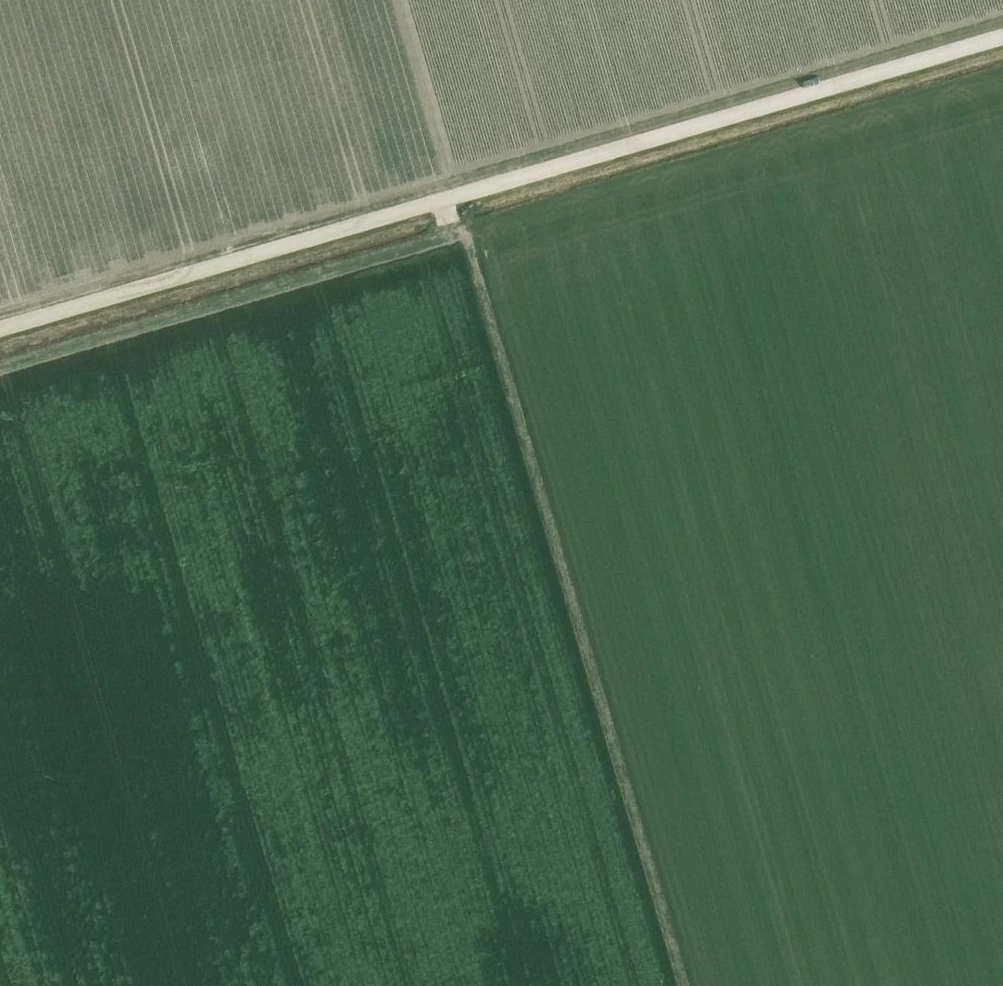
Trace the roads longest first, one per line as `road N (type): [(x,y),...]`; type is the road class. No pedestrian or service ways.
road 1 (track): [(1002,37),(0,328)]

